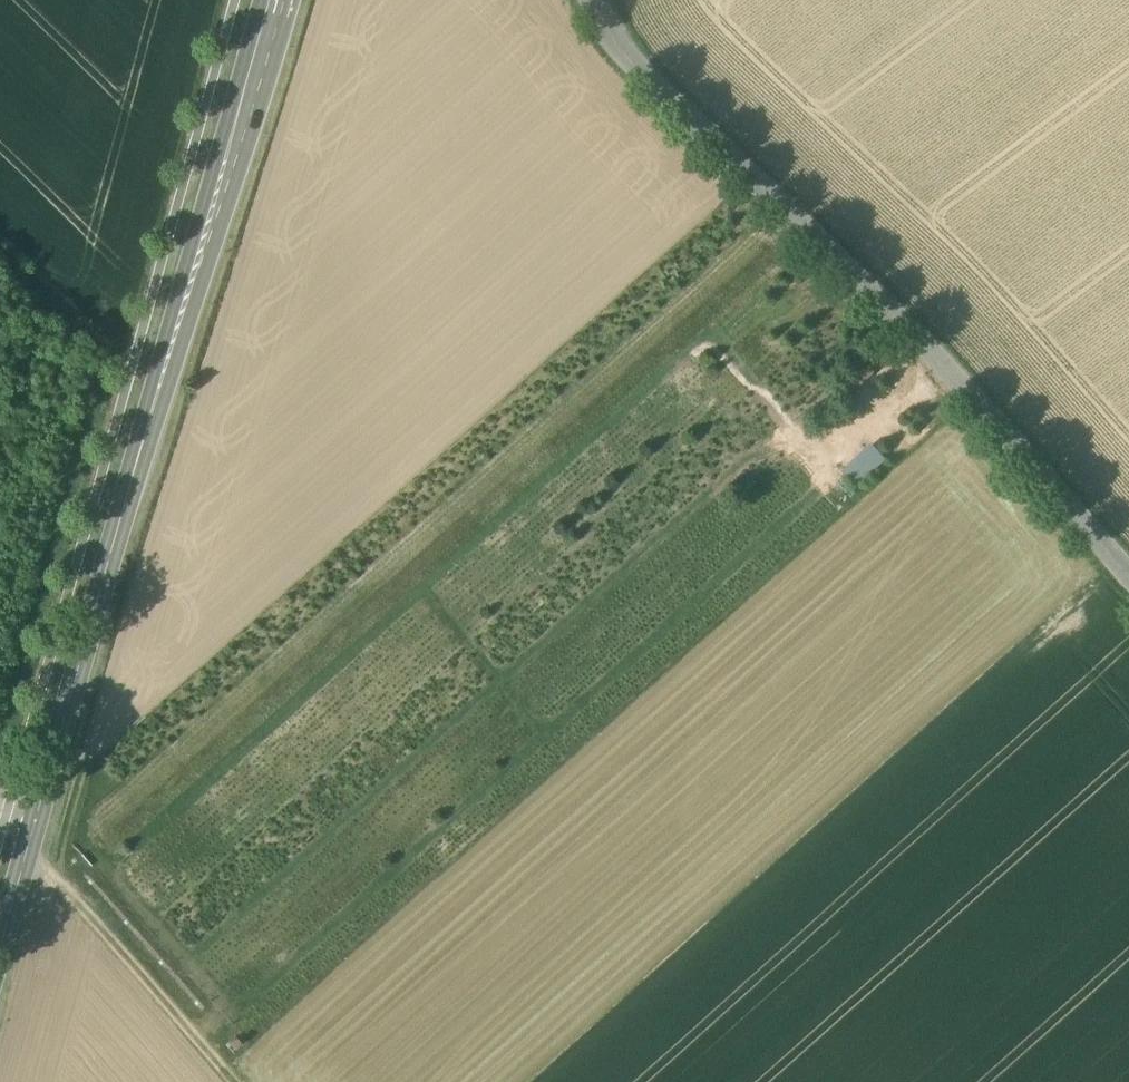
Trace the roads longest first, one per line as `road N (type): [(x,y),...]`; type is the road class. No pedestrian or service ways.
road 1 (secondary): [(0,948),(273,0)]
road 2 (unclassified): [(1128,573),(893,304),(631,61),(593,0)]
road 3 (track): [(233,1081),(0,808)]

